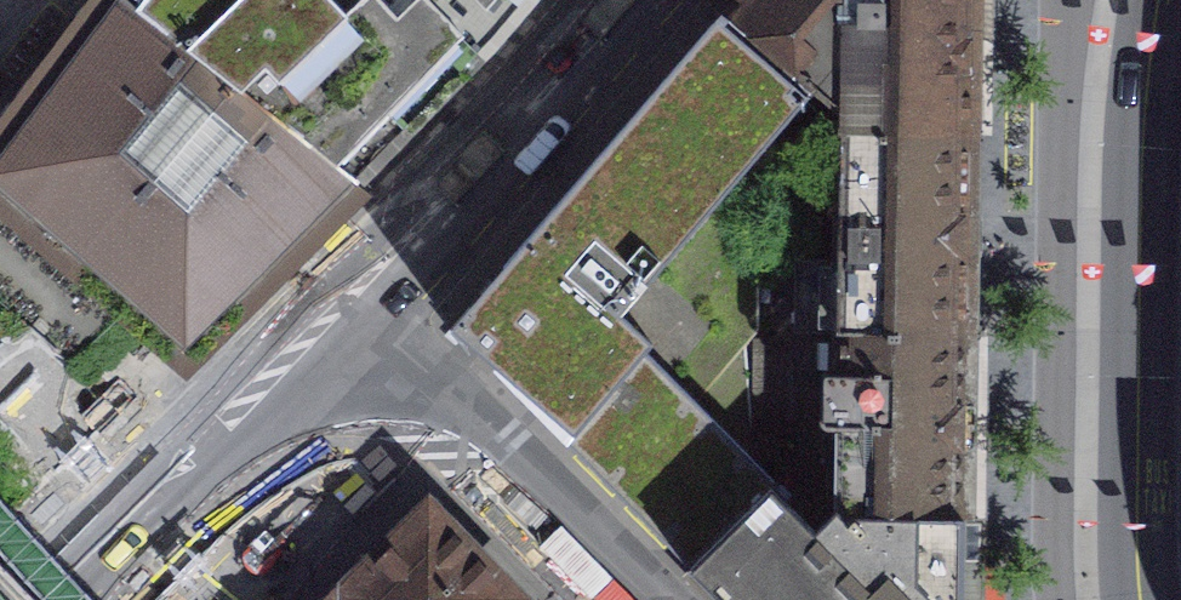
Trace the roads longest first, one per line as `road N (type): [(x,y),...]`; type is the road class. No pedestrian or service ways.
road 1 (tertiary): [(1103,599),(1101,266),(1111,41)]
road 2 (primary): [(626,0),(300,341)]
road 3 (residential): [(300,341),(370,348),(429,368),(664,599)]
road 4 (primary): [(300,341),(49,599)]

